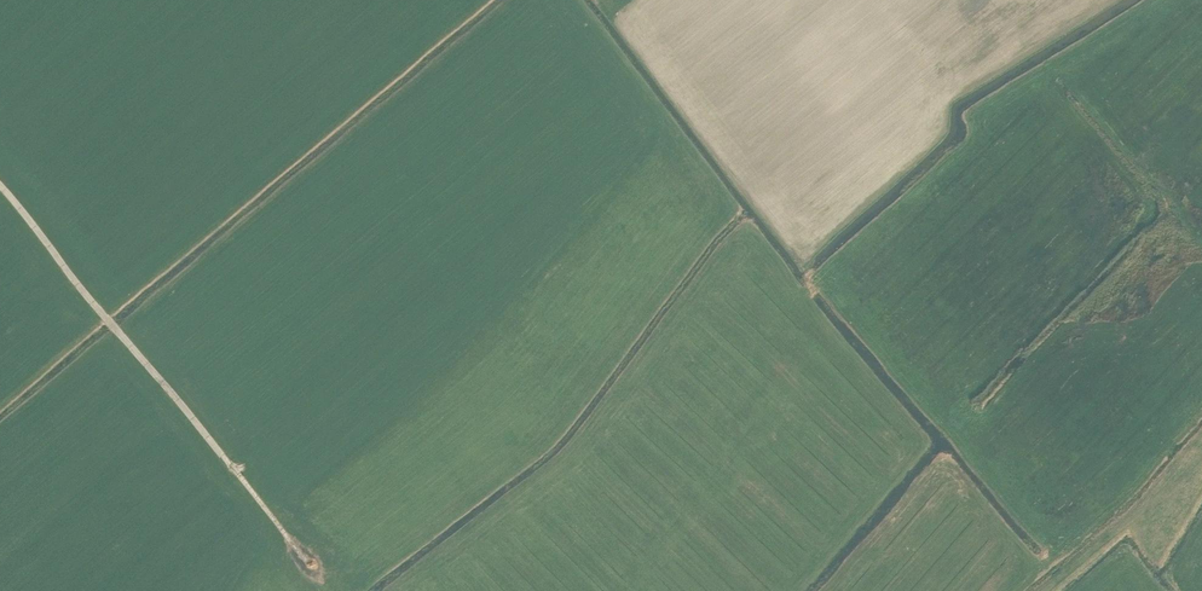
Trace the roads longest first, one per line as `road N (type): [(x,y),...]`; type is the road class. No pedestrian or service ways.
road 1 (track): [(1052,590),(1127,528),(1201,447)]

